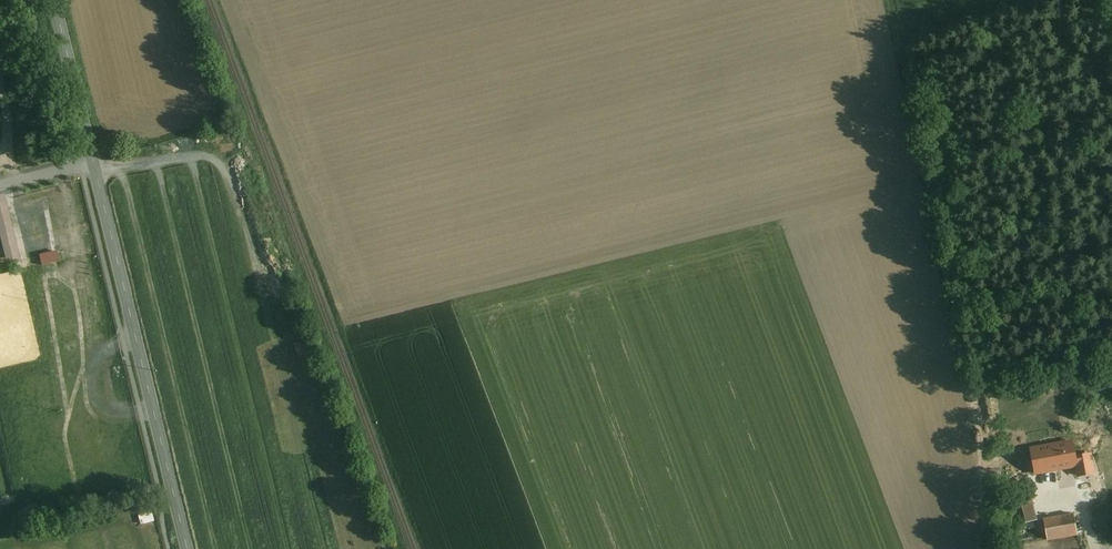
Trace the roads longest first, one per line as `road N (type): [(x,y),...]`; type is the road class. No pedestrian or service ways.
road 1 (tertiary): [(54,0),(188,548)]
road 2 (track): [(890,0),(986,548)]

